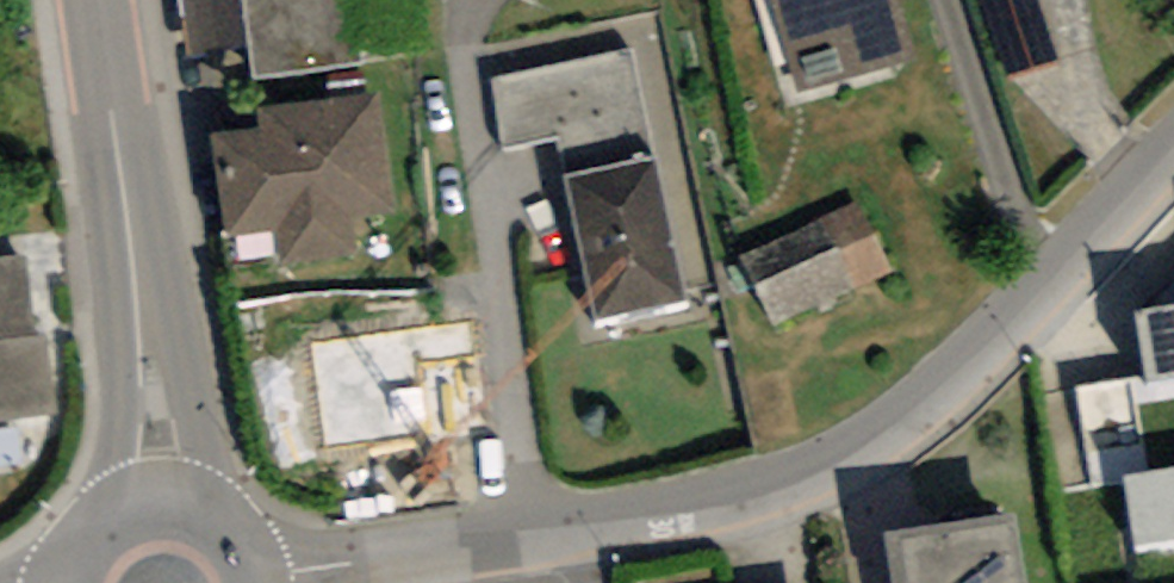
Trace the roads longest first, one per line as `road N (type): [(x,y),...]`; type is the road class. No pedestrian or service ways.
road 1 (residential): [(1173,163),(908,420),(862,453),(709,500),(272,579)]
road 2 (primary): [(136,298),(88,0)]
road 3 (primary): [(226,511),(187,398),(136,298)]
road 4 (primary): [(136,298),(118,390),(110,505)]
road 5 (primary): [(226,511),(169,492),(110,505)]

